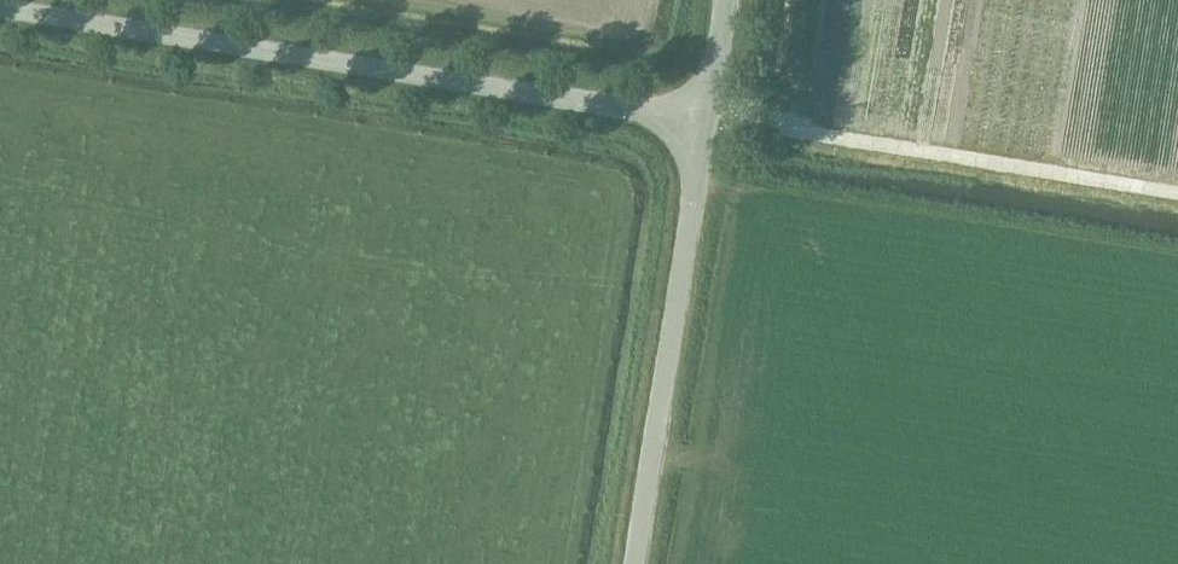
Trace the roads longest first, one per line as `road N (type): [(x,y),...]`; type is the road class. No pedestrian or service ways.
road 1 (unclassified): [(706,127),(0,21)]
road 2 (unclassified): [(636,563),(706,127)]
road 3 (unclassified): [(706,127),(726,0)]

